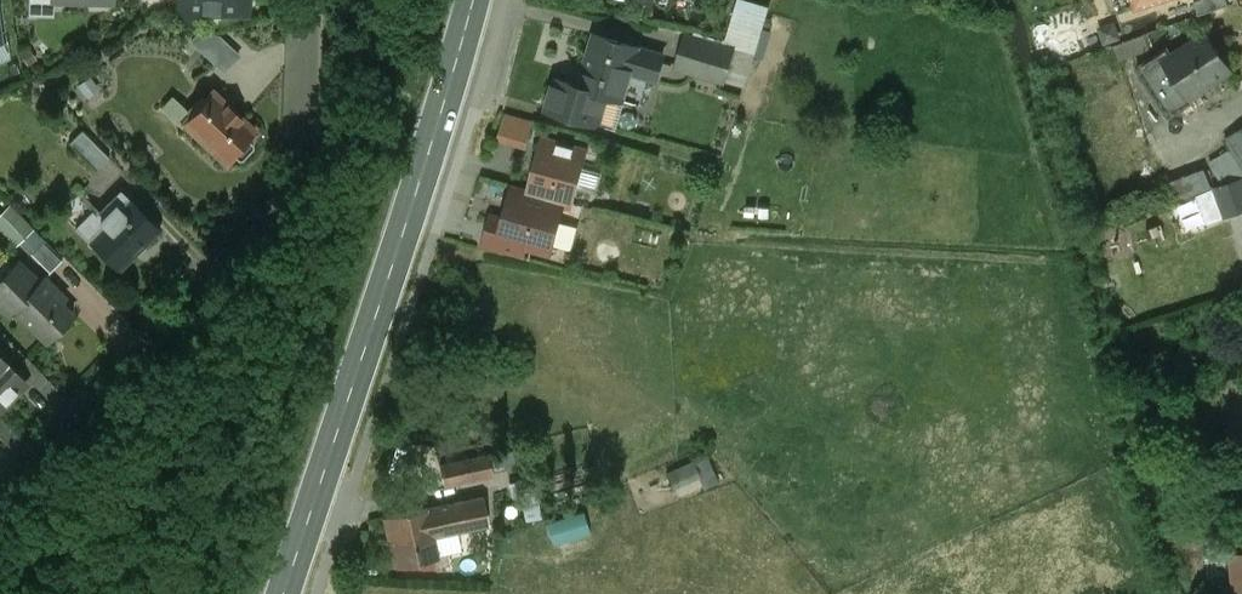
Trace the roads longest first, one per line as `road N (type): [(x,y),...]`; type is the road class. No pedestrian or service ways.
road 1 (residential): [(301,0),(300,148),(289,203),(0,507)]
road 2 (secondary): [(283,593),(472,0)]

